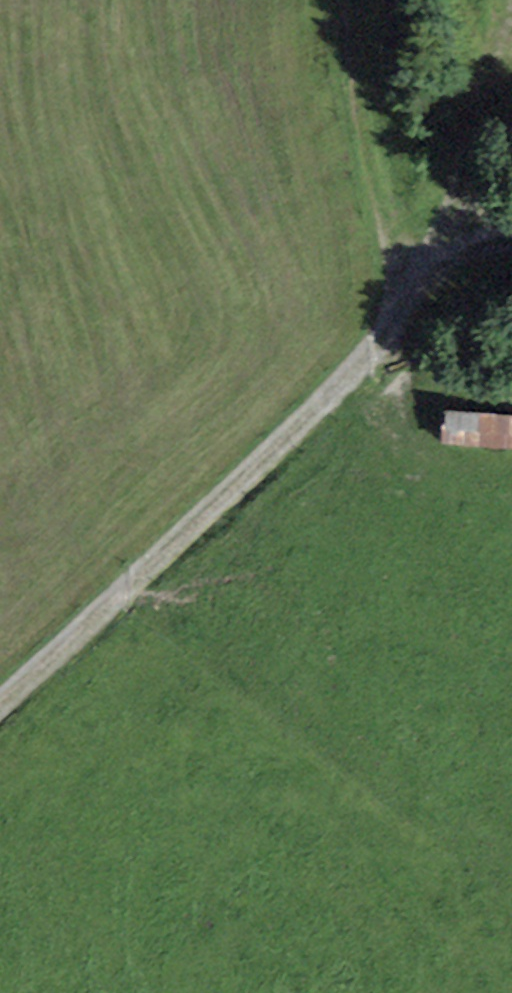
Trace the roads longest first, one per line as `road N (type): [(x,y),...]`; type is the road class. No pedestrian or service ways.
road 1 (track): [(416,0),(471,170),(463,217),(345,392),(224,518),(0,705)]
road 2 (track): [(345,392),(390,415),(479,580),(511,612)]

